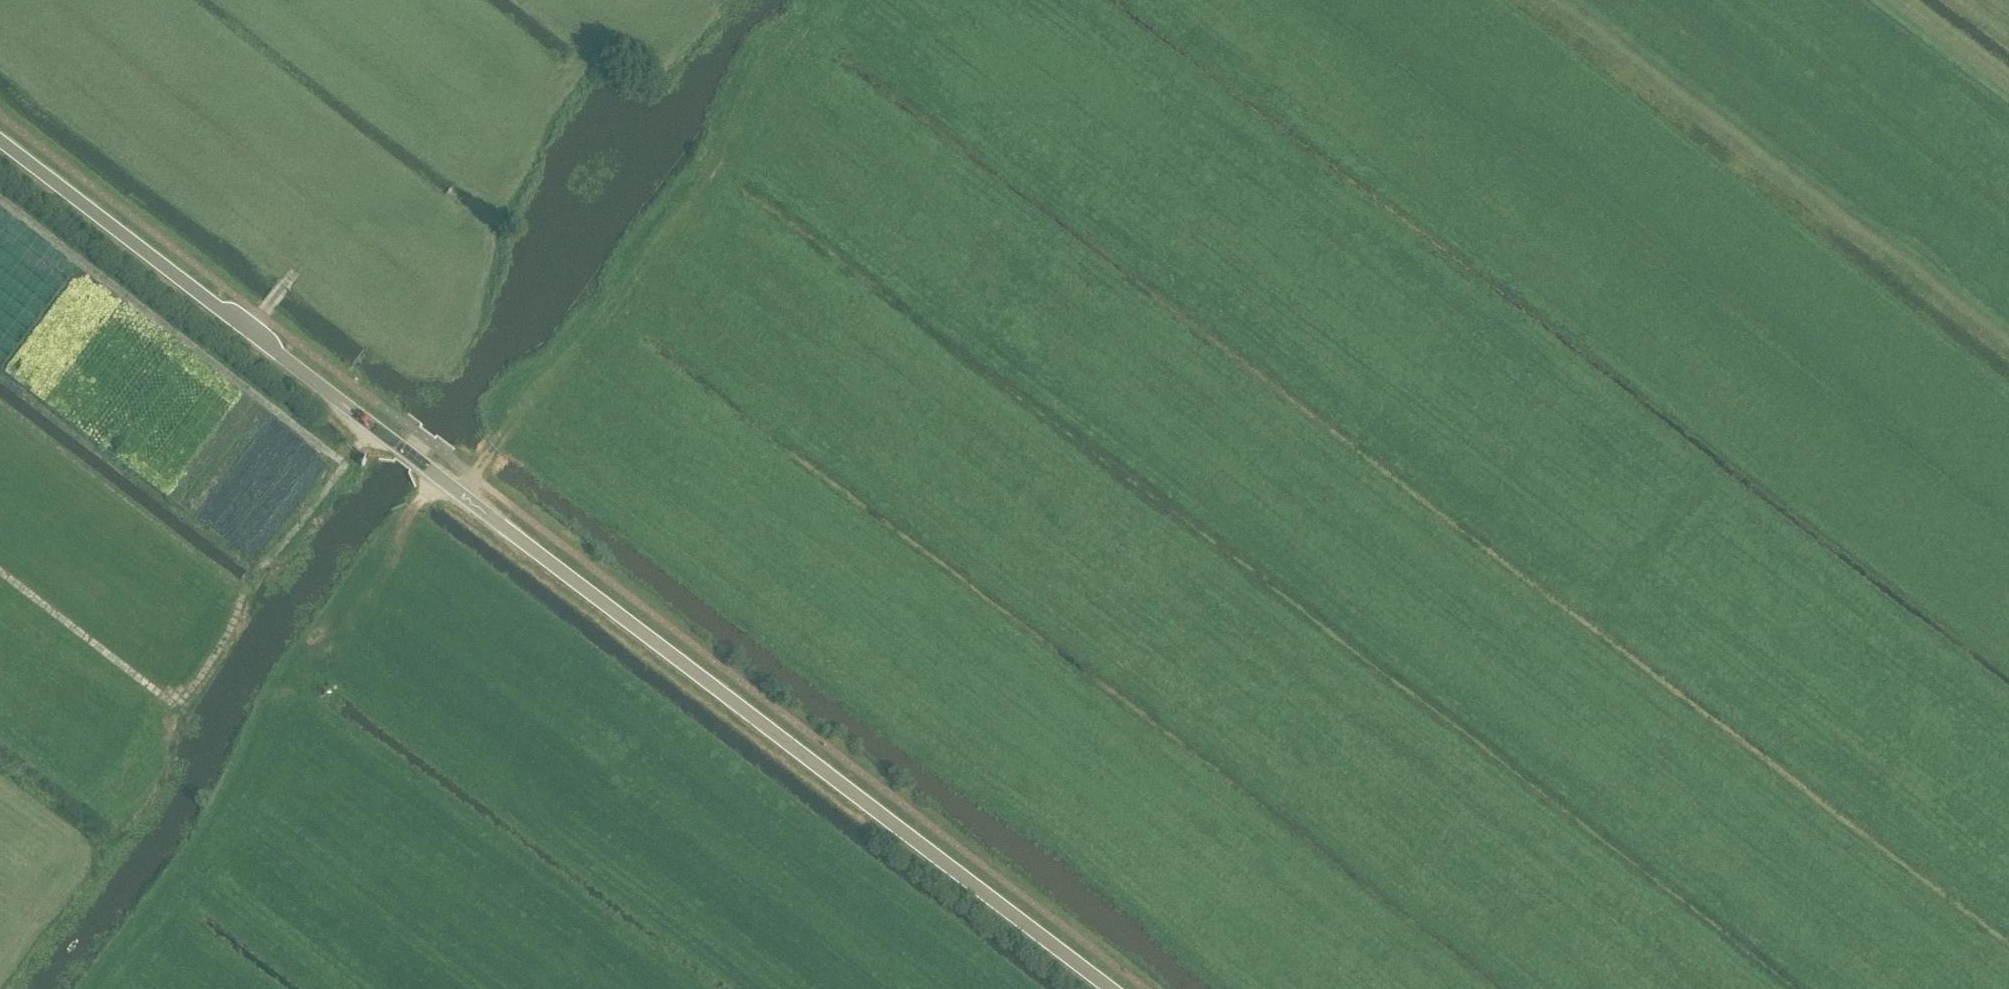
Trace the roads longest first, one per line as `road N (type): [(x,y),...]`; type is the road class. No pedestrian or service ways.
road 1 (tertiary): [(1114,988),(0,143)]
road 2 (track): [(0,573),(163,697),(183,688),(264,561),(339,469),(335,456),(0,202)]
road 3 (track): [(249,332),(318,243),(377,225),(466,218),(496,181),(529,114),(597,46),(712,0)]

